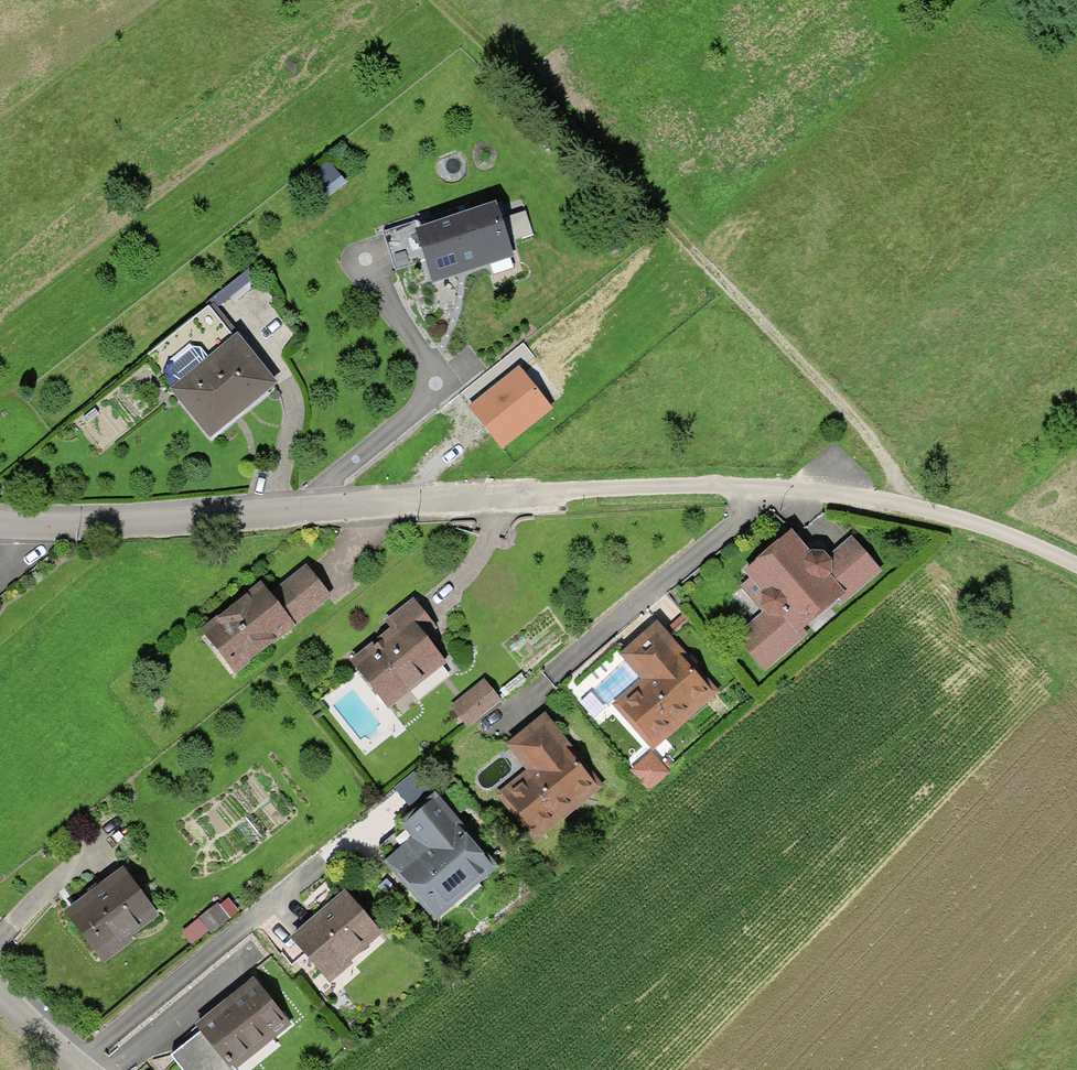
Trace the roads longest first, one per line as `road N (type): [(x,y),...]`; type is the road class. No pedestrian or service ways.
road 1 (residential): [(954,516),(771,486),(0,523)]
road 2 (track): [(429,0),(842,403),(879,452),(900,504)]
road 3 (track): [(954,516),(1076,566)]

